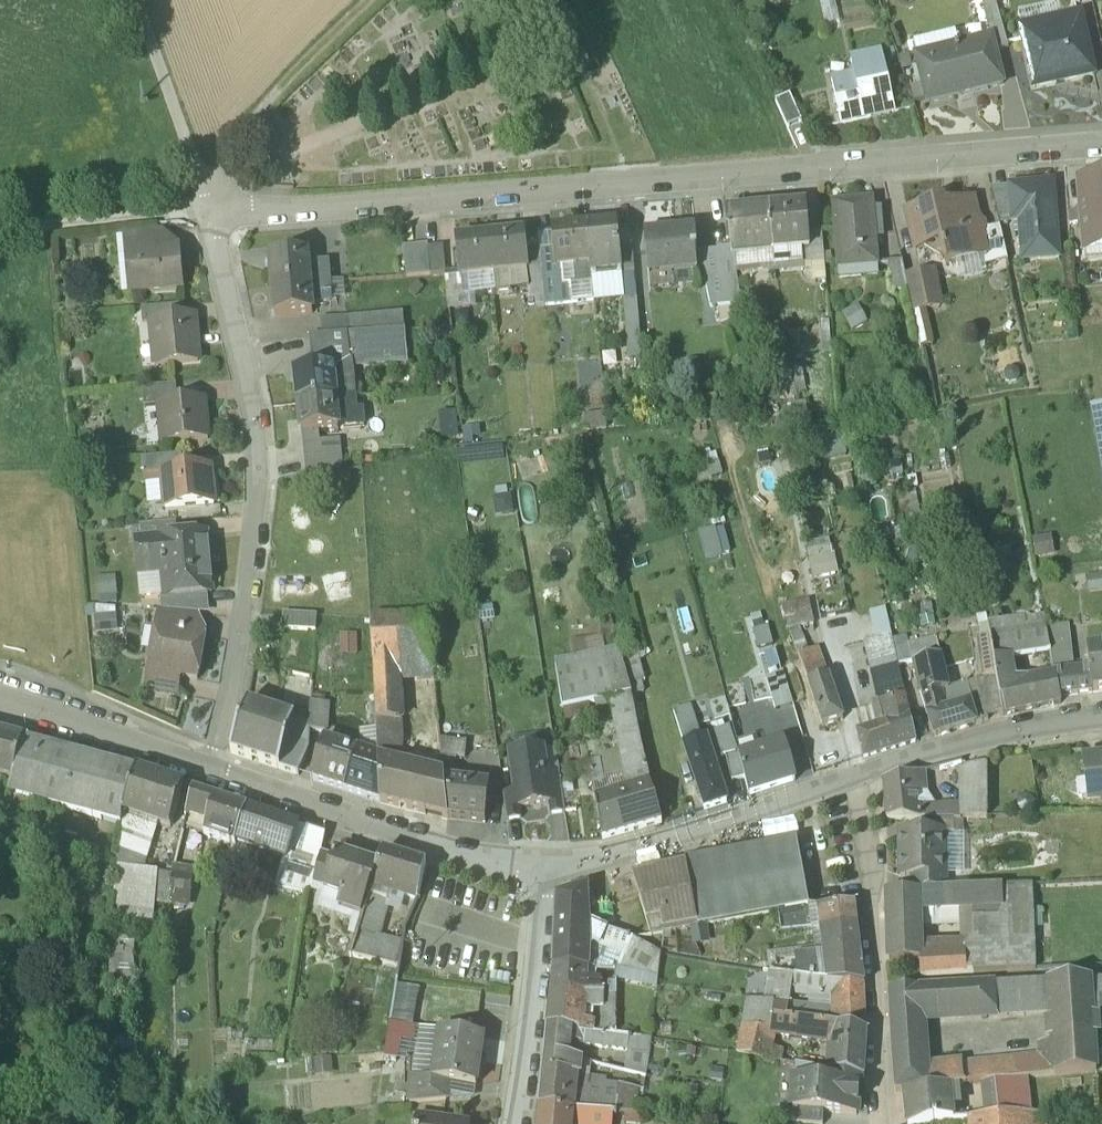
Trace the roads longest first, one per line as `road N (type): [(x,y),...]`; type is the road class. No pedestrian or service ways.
road 1 (residential): [(1101,146),(689,184),(209,213)]
road 2 (residential): [(207,770),(242,664),(267,447),(209,213)]
road 3 (residential): [(207,770),(545,872)]
road 4 (residential): [(885,1123),(864,773)]
road 5 (residential): [(545,872),(864,773)]
road 6 (track): [(202,192),(289,79),(372,0)]
road 7 (residential): [(519,1123),(545,872)]
road 8 (residential): [(864,773),(1002,726),(1101,714)]
road 9 (track): [(135,0),(209,213)]
road 10 (track): [(1101,975),(877,983)]
road 11 (residential): [(0,700),(207,770)]

